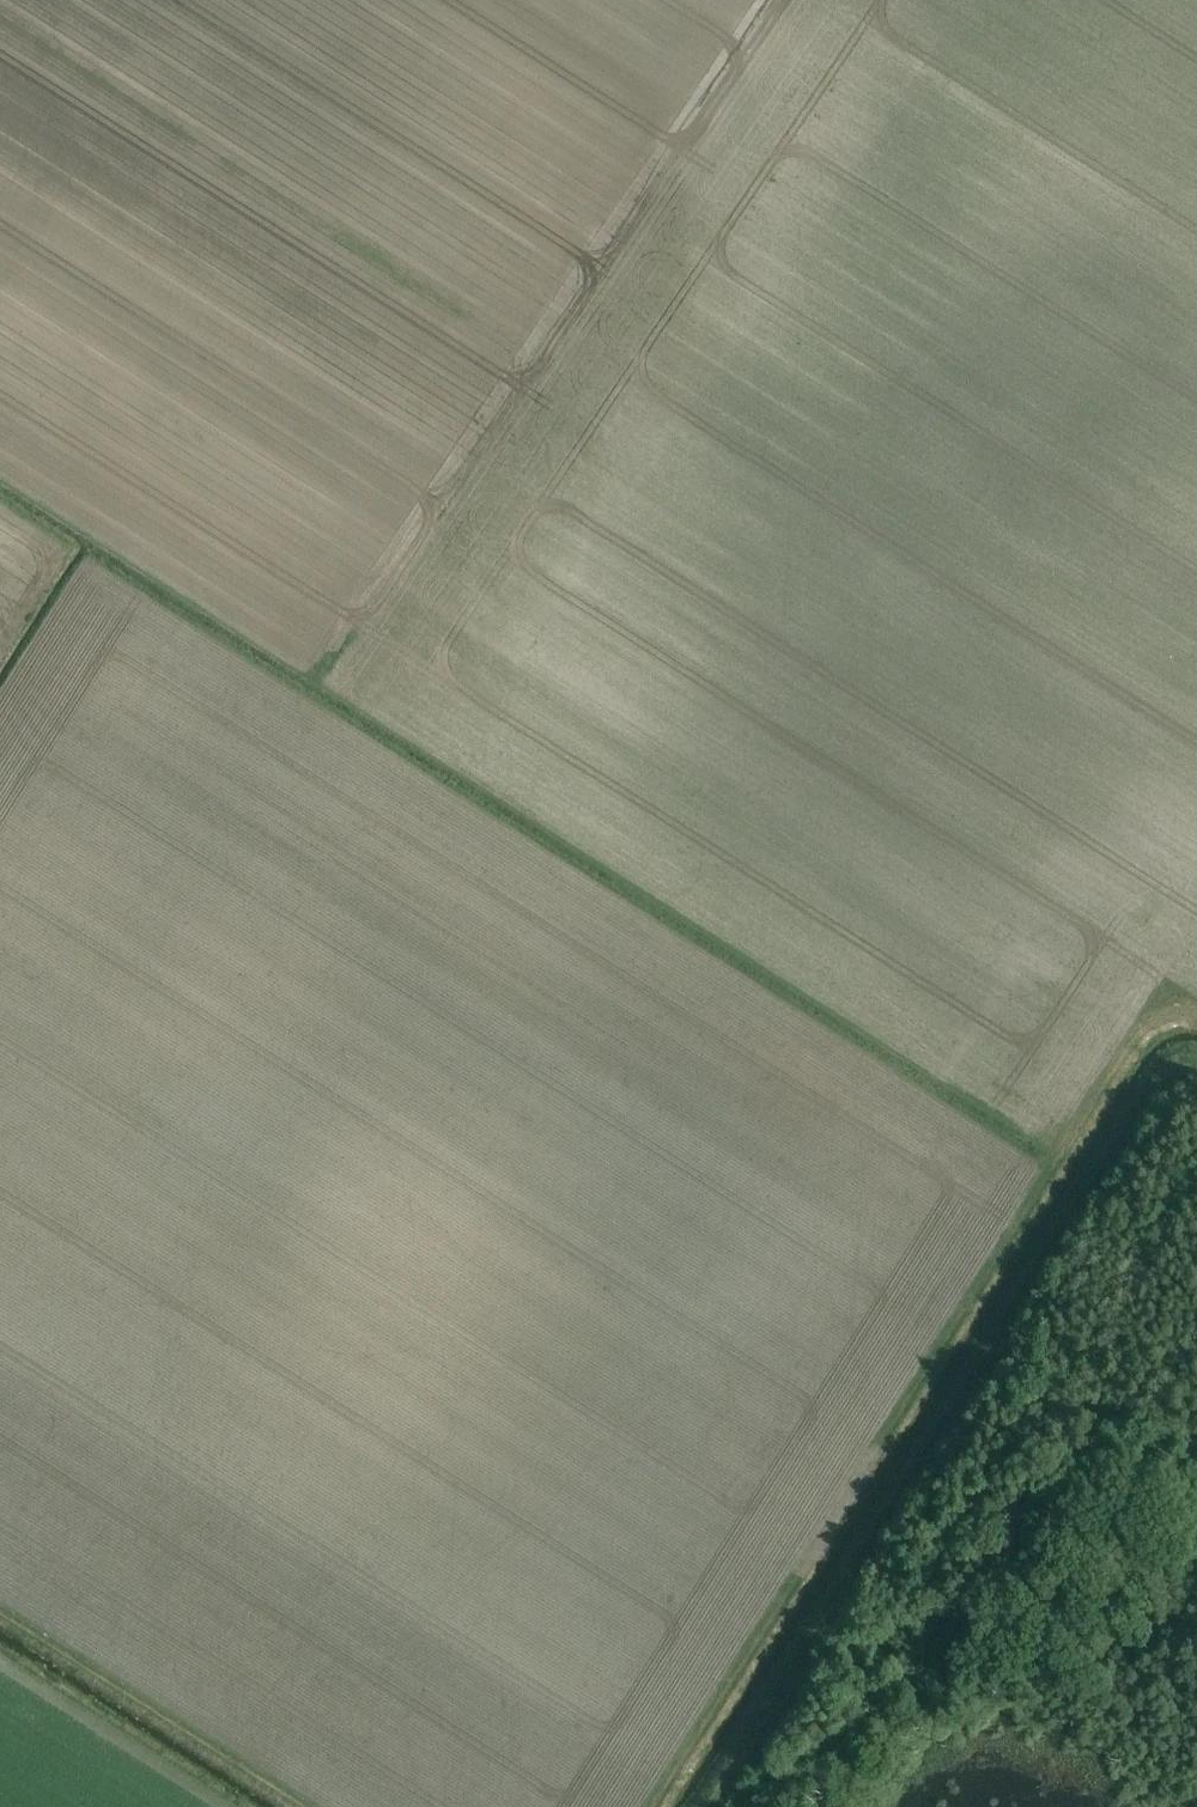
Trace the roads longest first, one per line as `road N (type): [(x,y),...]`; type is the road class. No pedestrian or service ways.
road 1 (track): [(660,1806),(1125,1058),(1163,1017),(1196,1013)]

